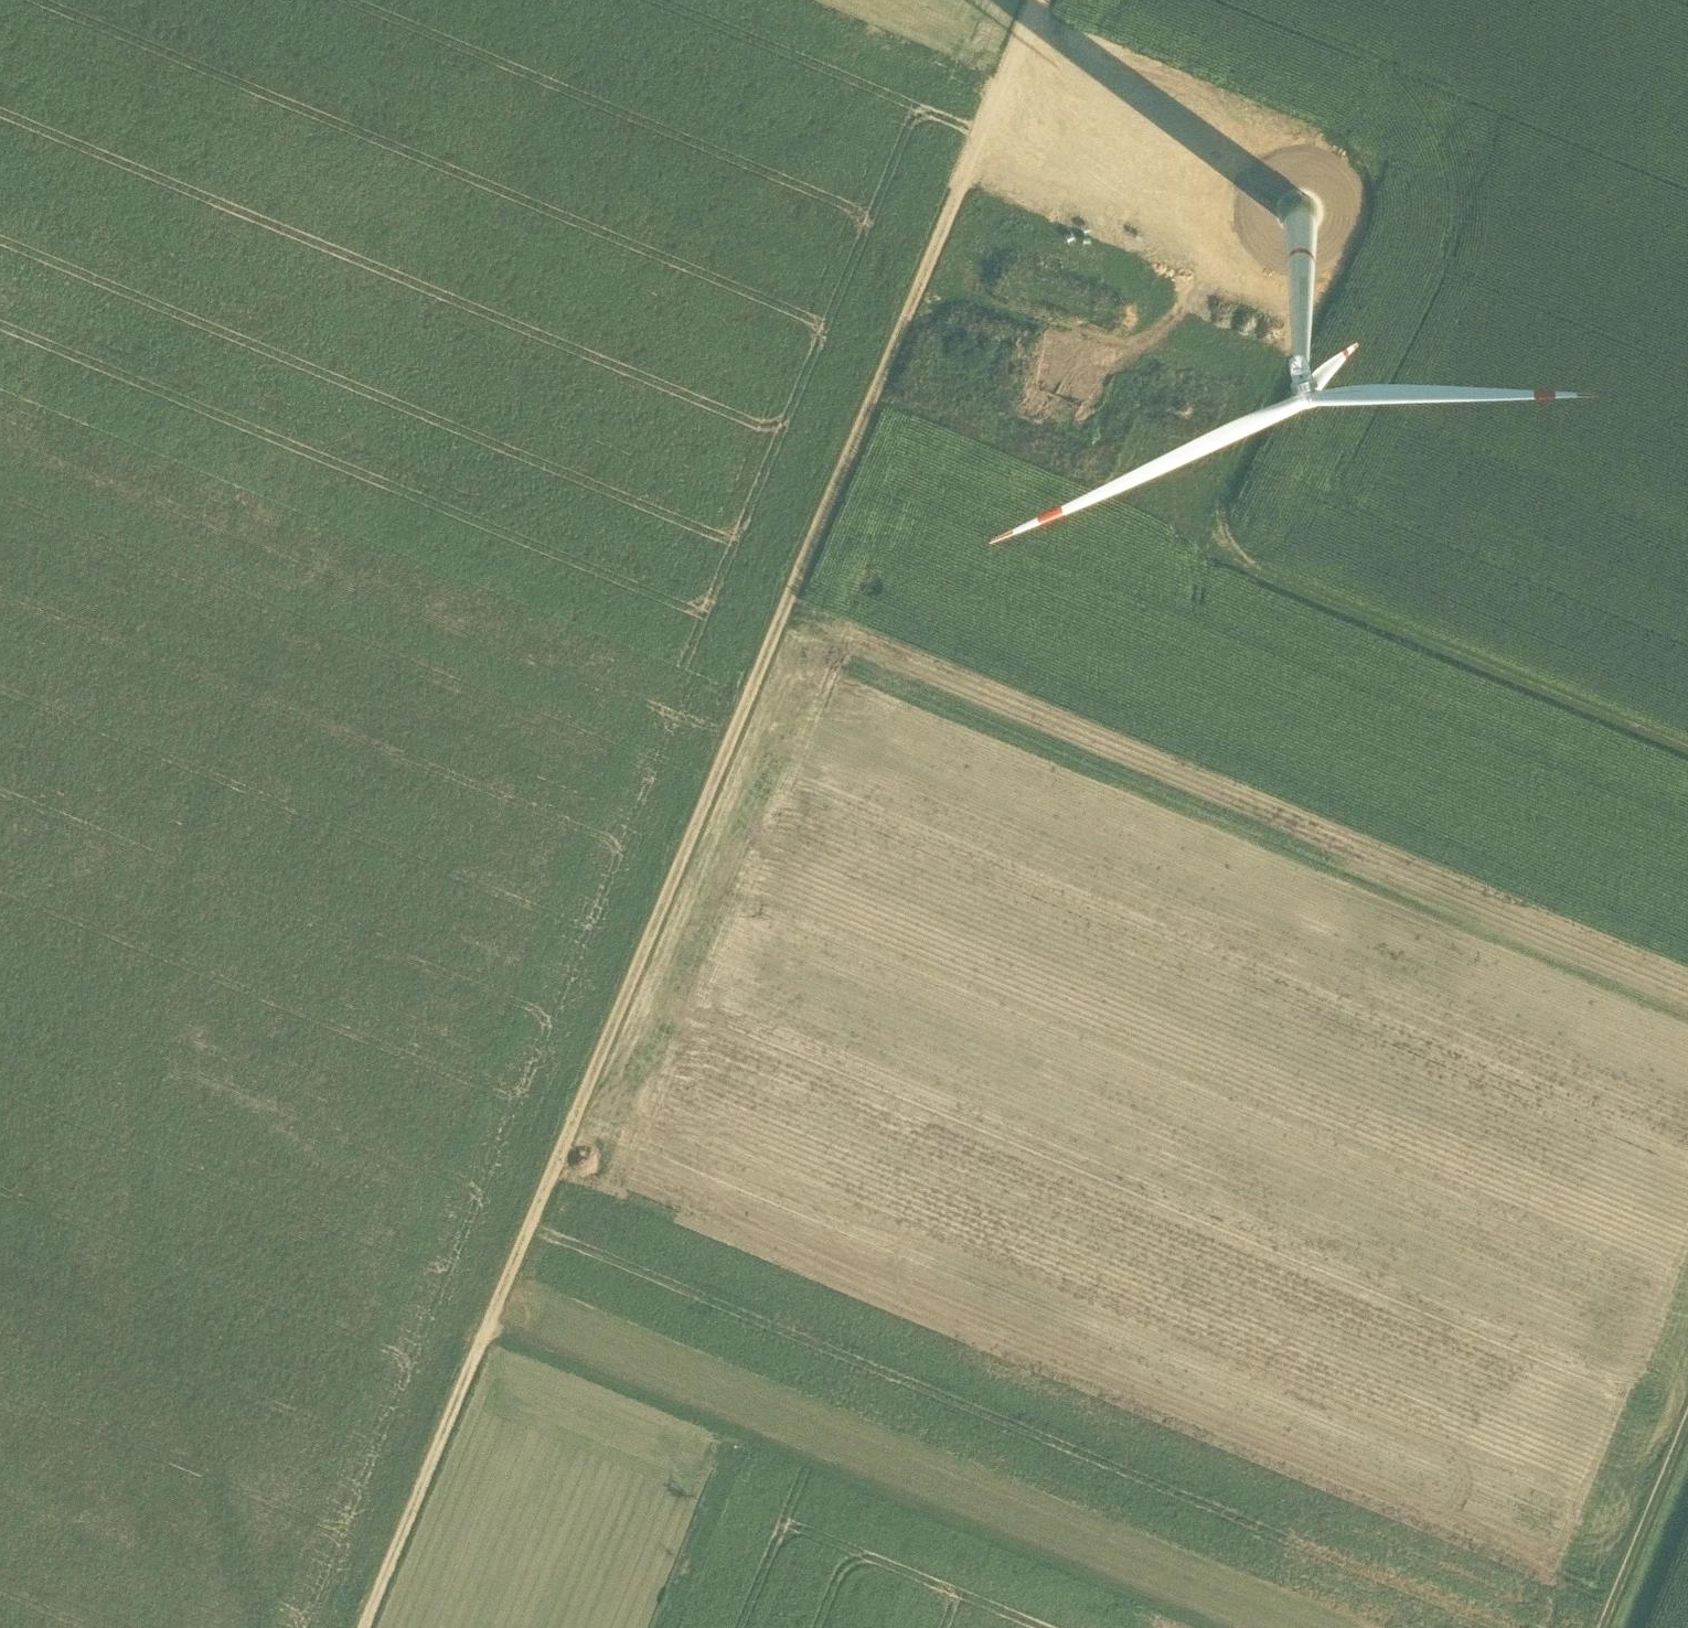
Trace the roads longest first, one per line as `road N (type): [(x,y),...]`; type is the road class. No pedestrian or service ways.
road 1 (track): [(1036,0),(365,1627)]
road 2 (track): [(1220,1627),(490,1326)]
road 3 (track): [(1601,1627),(1687,1417)]

